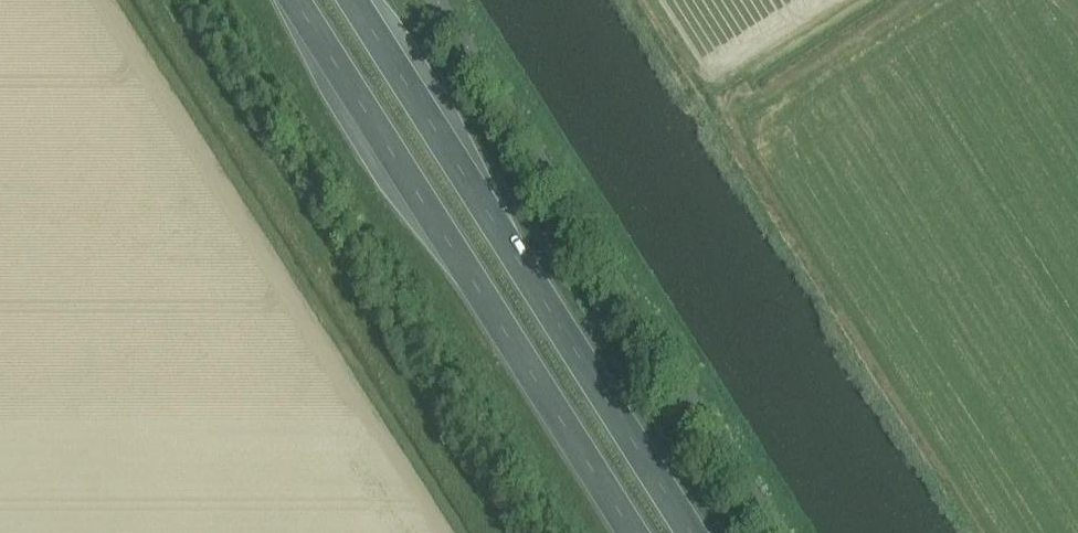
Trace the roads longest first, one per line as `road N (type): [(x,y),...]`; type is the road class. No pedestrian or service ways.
road 1 (trunk): [(294,0),(632,532)]
road 2 (trunk): [(690,532),(353,0)]

